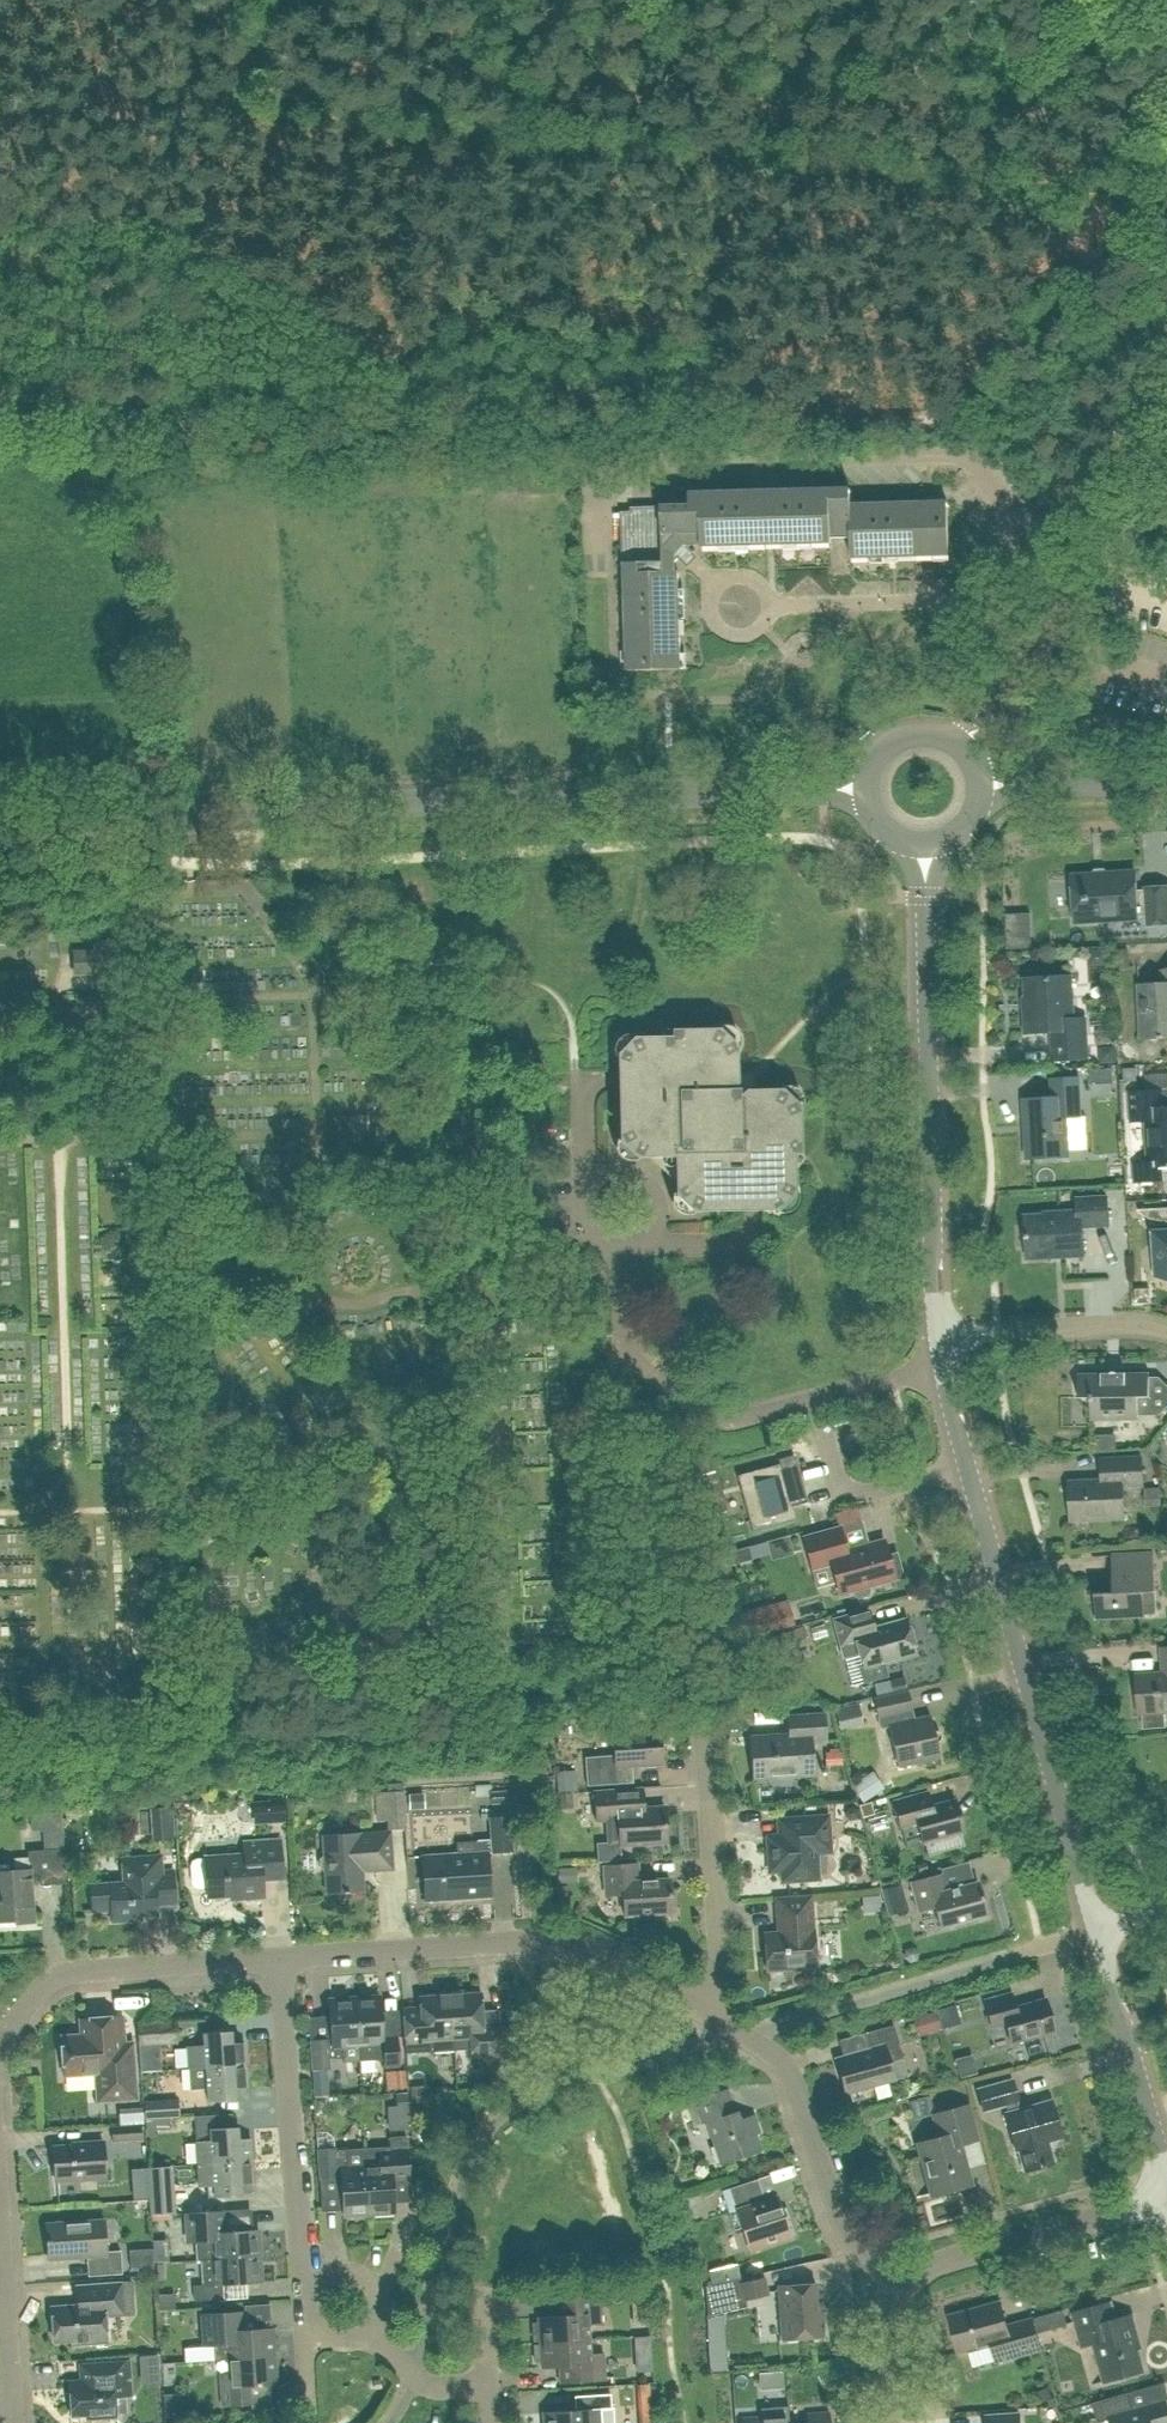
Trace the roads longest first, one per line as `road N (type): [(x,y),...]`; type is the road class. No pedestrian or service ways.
road 1 (secondary): [(0,839),(332,809),(863,791)]
road 2 (tertiary): [(1098,1930),(966,1464),(941,1336)]
road 3 (tertiary): [(941,1336),(931,1241),(927,851)]
road 4 (residential): [(698,2009),(579,1946),(281,1957)]
road 5 (residential): [(903,2289),(847,2239),(781,2063),(698,2009)]
road 6 (unclassified): [(965,745),(1166,462)]
road 7 (residential): [(305,2303),(281,1957)]
road 8 (residential): [(0,2049),(49,1984),(69,1974),(281,1957)]
road 9 (residential): [(698,2009),(722,1950),(704,1712)]
road 10 (residential): [(903,2289),(951,2256),(1166,2194)]
road 11 (tertiary): [(1166,2186),(1098,1930)]
road 12 (residential): [(1166,1329),(941,1336)]
road 13 (residential): [(14,2412),(0,2212)]
road 14 (secondary): [(985,783),(1166,778)]
road 15 (secondary): [(965,745),(922,730),(899,735),(880,748),(863,791)]
road 16 (residential): [(488,2387),(430,2386),(367,2337)]
road 17 (residential): [(889,2422),(887,2325),(903,2289)]
road 18 (residential): [(367,2337),(377,2305),(359,2277),(321,2279),(305,2303)]

